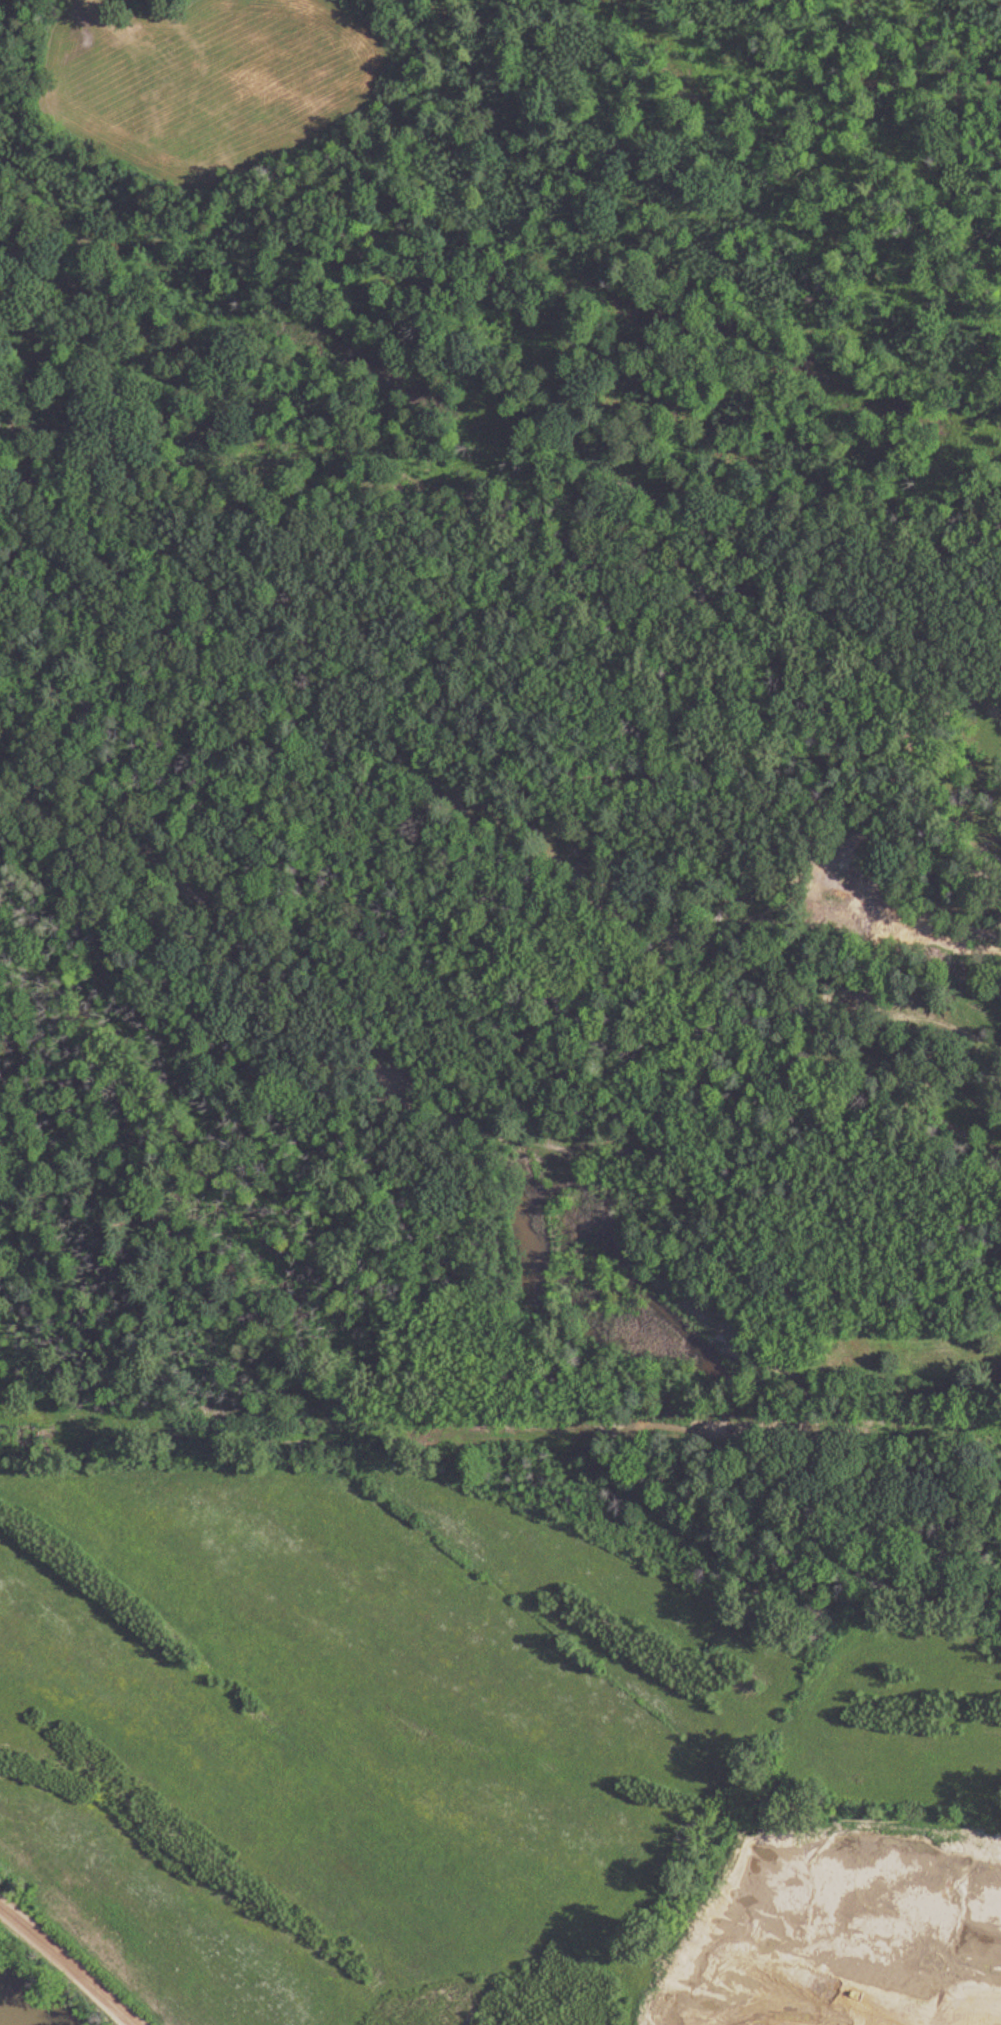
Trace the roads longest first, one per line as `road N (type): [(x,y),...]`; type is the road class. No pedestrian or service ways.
road 1 (residential): [(0,1906),(132,2024)]
road 2 (track): [(0,330),(32,347),(59,411),(83,416)]

